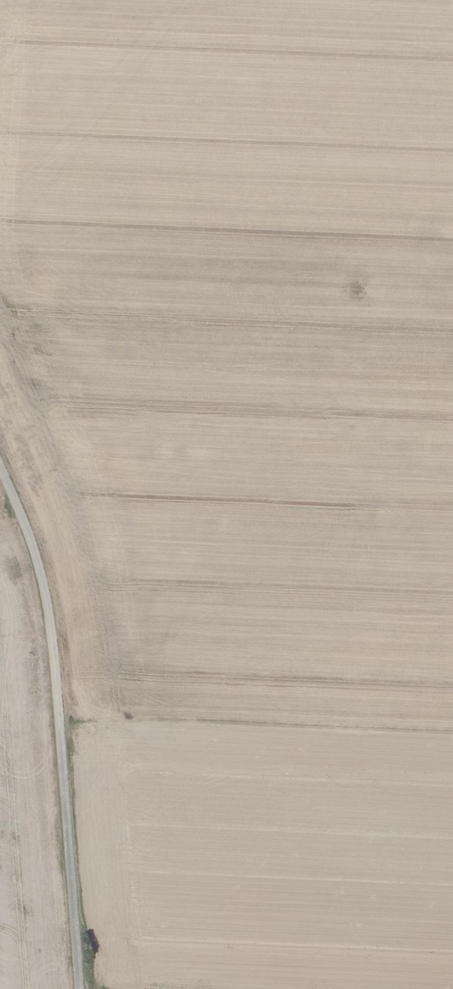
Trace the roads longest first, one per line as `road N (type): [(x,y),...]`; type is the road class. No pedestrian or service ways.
road 1 (unclassified): [(84,988),(66,658),(55,606),(0,477)]

